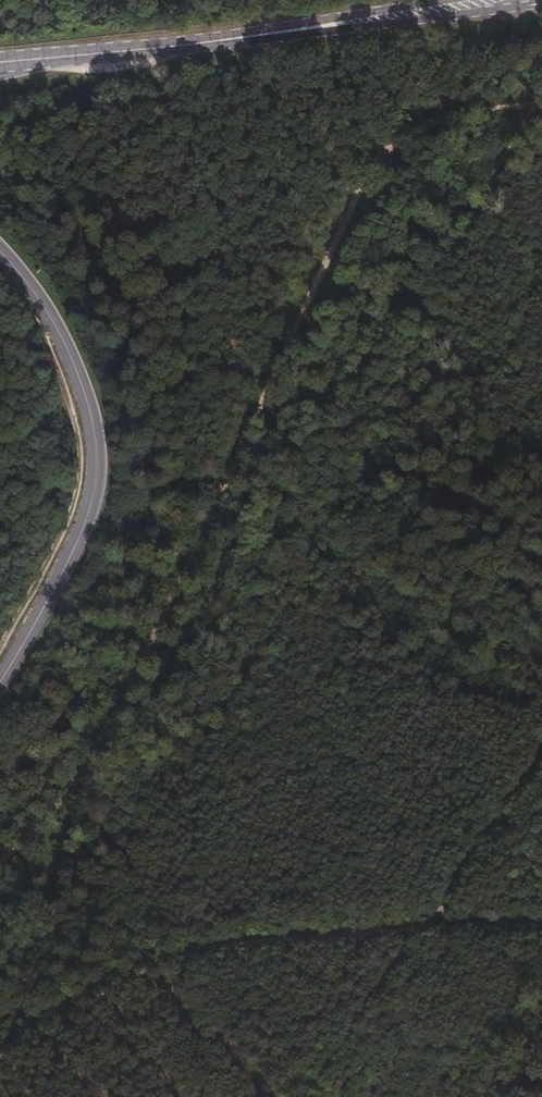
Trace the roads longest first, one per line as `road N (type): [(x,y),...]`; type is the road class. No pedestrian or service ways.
road 1 (track): [(535,104),(430,120),(379,151),(114,706),(58,789),(0,852)]
road 2 (track): [(490,187),(378,363),(351,492),(210,728),(134,841),(0,984)]
road 3 (track): [(0,1046),(117,979),(193,951),(541,923)]
road 4 (secondary): [(0,681),(75,548),(96,474),(95,434),(66,348),(0,253)]
road 5 (track): [(541,757),(306,1096)]
road 6 (track): [(541,438),(530,414),(524,338),(539,249),(491,198),(490,187),(535,104)]
road 7 (secondary): [(218,41),(541,2)]
road 8 (secondary): [(444,0),(218,41)]
road 9 (secondary): [(0,63),(218,41)]

